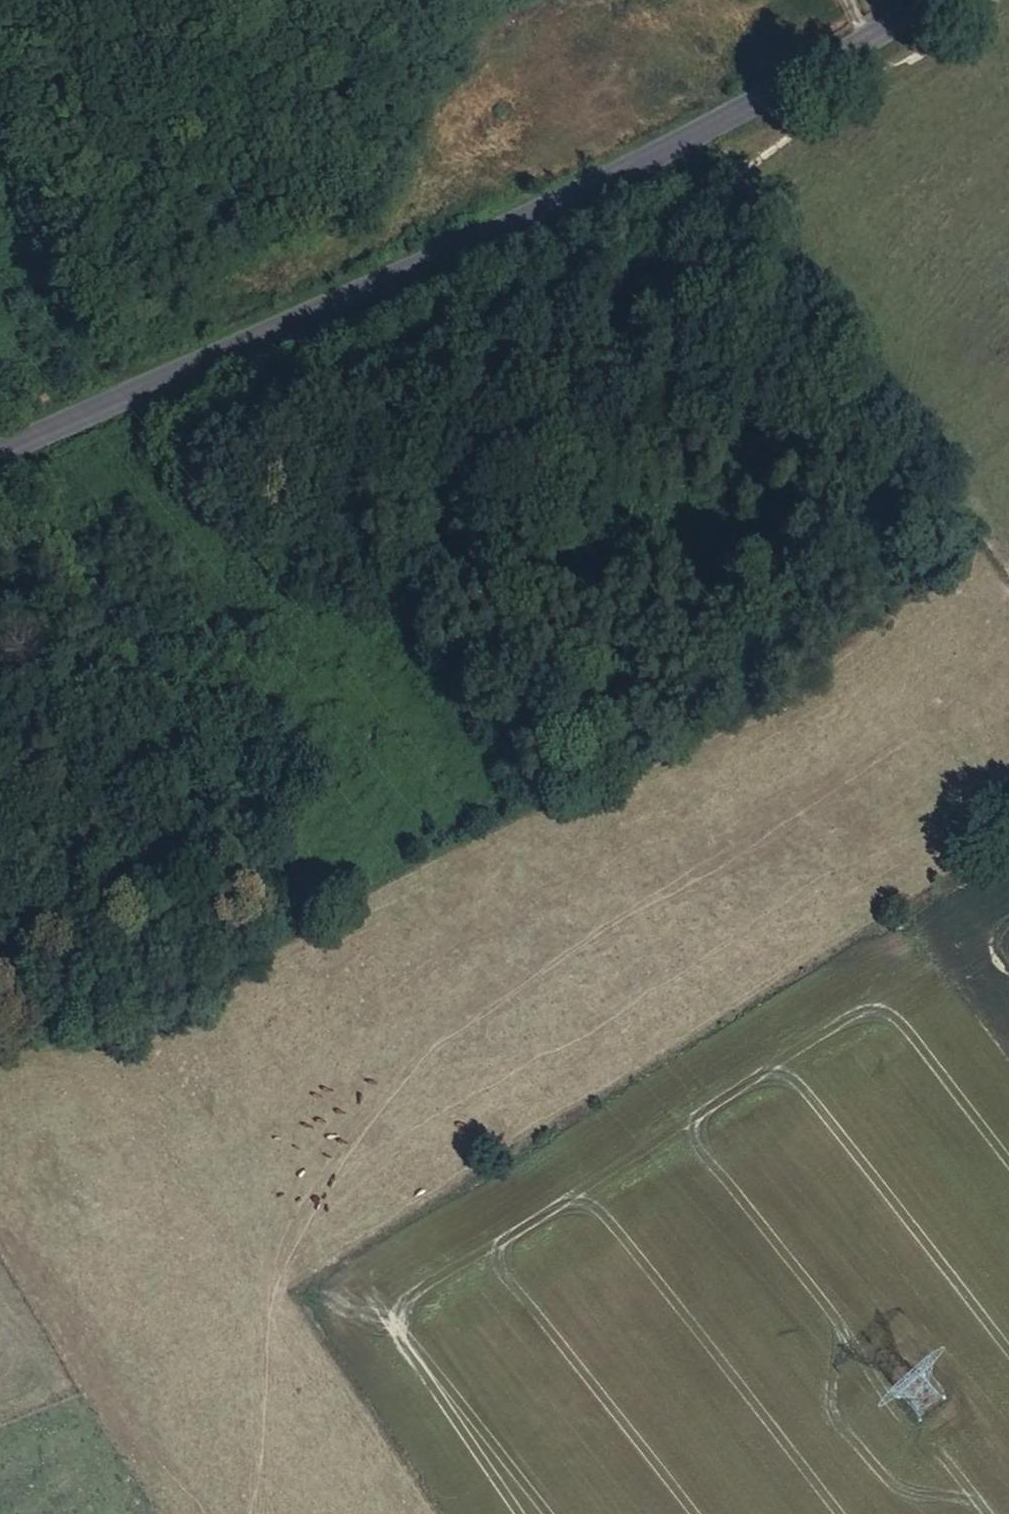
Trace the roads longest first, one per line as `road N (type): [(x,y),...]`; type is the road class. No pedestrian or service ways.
road 1 (tertiary): [(0,451),(709,128),(931,0)]

